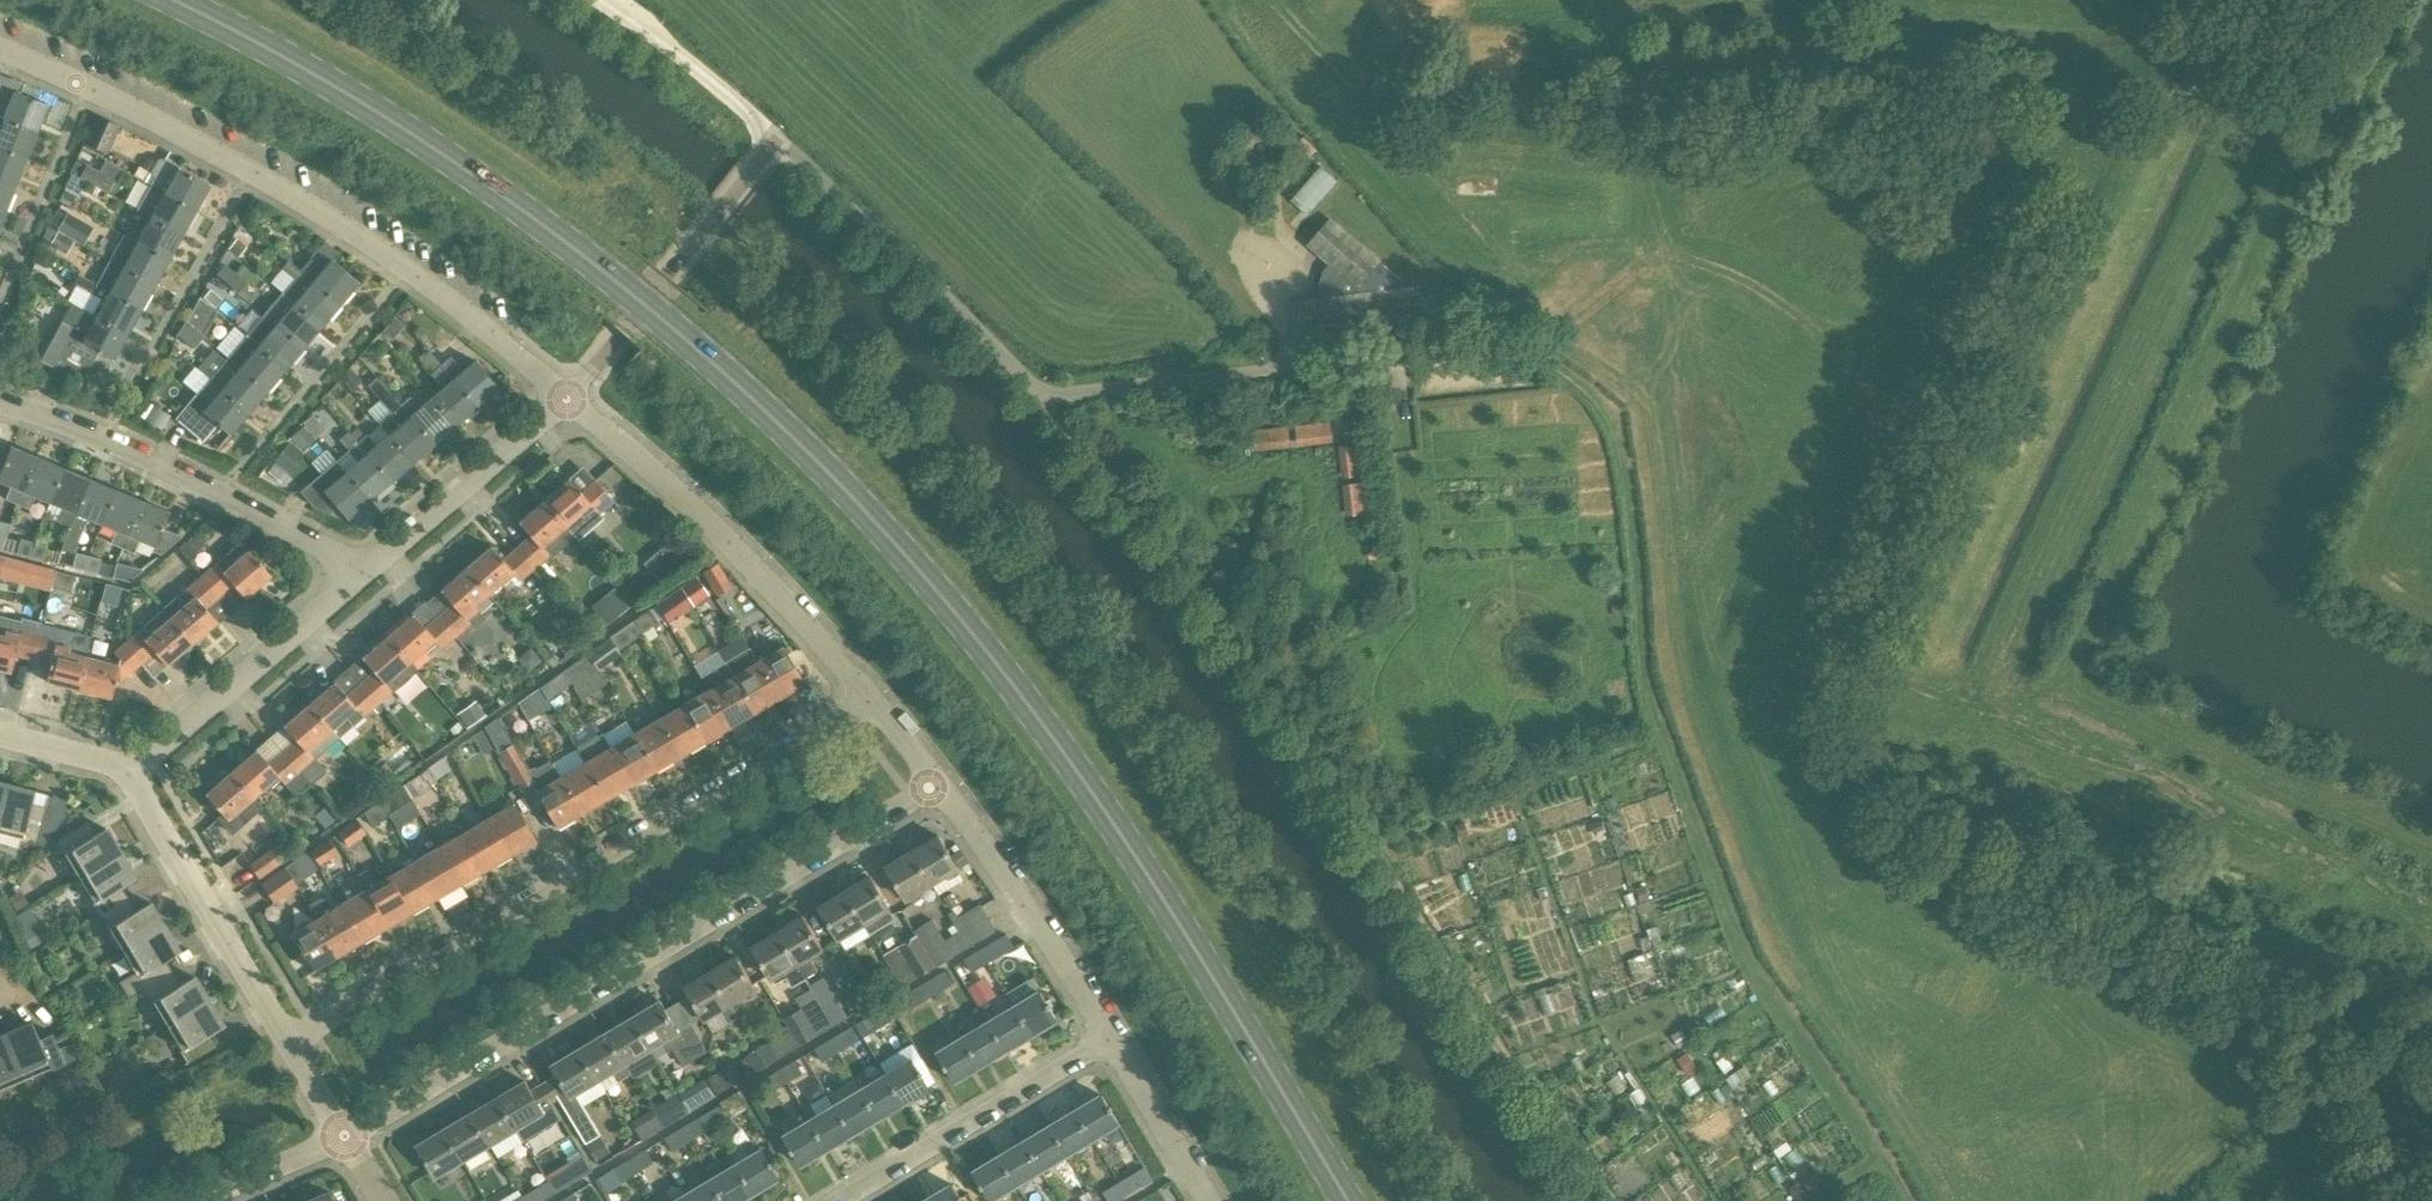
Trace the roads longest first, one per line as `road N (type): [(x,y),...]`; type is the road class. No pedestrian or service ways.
road 1 (primary): [(1335,1200),(1068,763),(823,468),(662,317),(485,183),(302,67),(174,0)]
road 2 (track): [(1044,397),(1260,674),(1549,1121),(1611,1200)]
road 3 (track): [(1913,1200),(1741,940),(1647,676),(1620,440),(1589,389),(1547,359)]
road 4 (residential): [(340,1140),(936,792)]
road 5 (residential): [(290,1047),(870,699)]
road 6 (residential): [(568,398),(333,219),(160,120),(0,47)]
road 7 (unclassified): [(1289,369),(1044,397),(773,141)]
road 8 (residential): [(870,699),(702,524),(568,398)]
road 9 (residential): [(365,569),(104,446),(0,409)]
road 10 (unclassified): [(568,398),(773,141)]
road 11 (residential): [(290,1047),(128,773)]
road 12 (residential): [(128,773),(365,569)]
road 13 (residential): [(845,1200),(1111,1042)]
road 14 (residential): [(1111,1042),(936,792)]
road 15 (residential): [(365,569),(568,398)]
road 16 (unclassified): [(773,141),(675,51),(601,0)]
road 17 (residential): [(1205,1200),(1111,1042)]
road 18 (residential): [(196,1200),(340,1140)]
road 19 (residential): [(128,773),(111,761),(0,734)]

